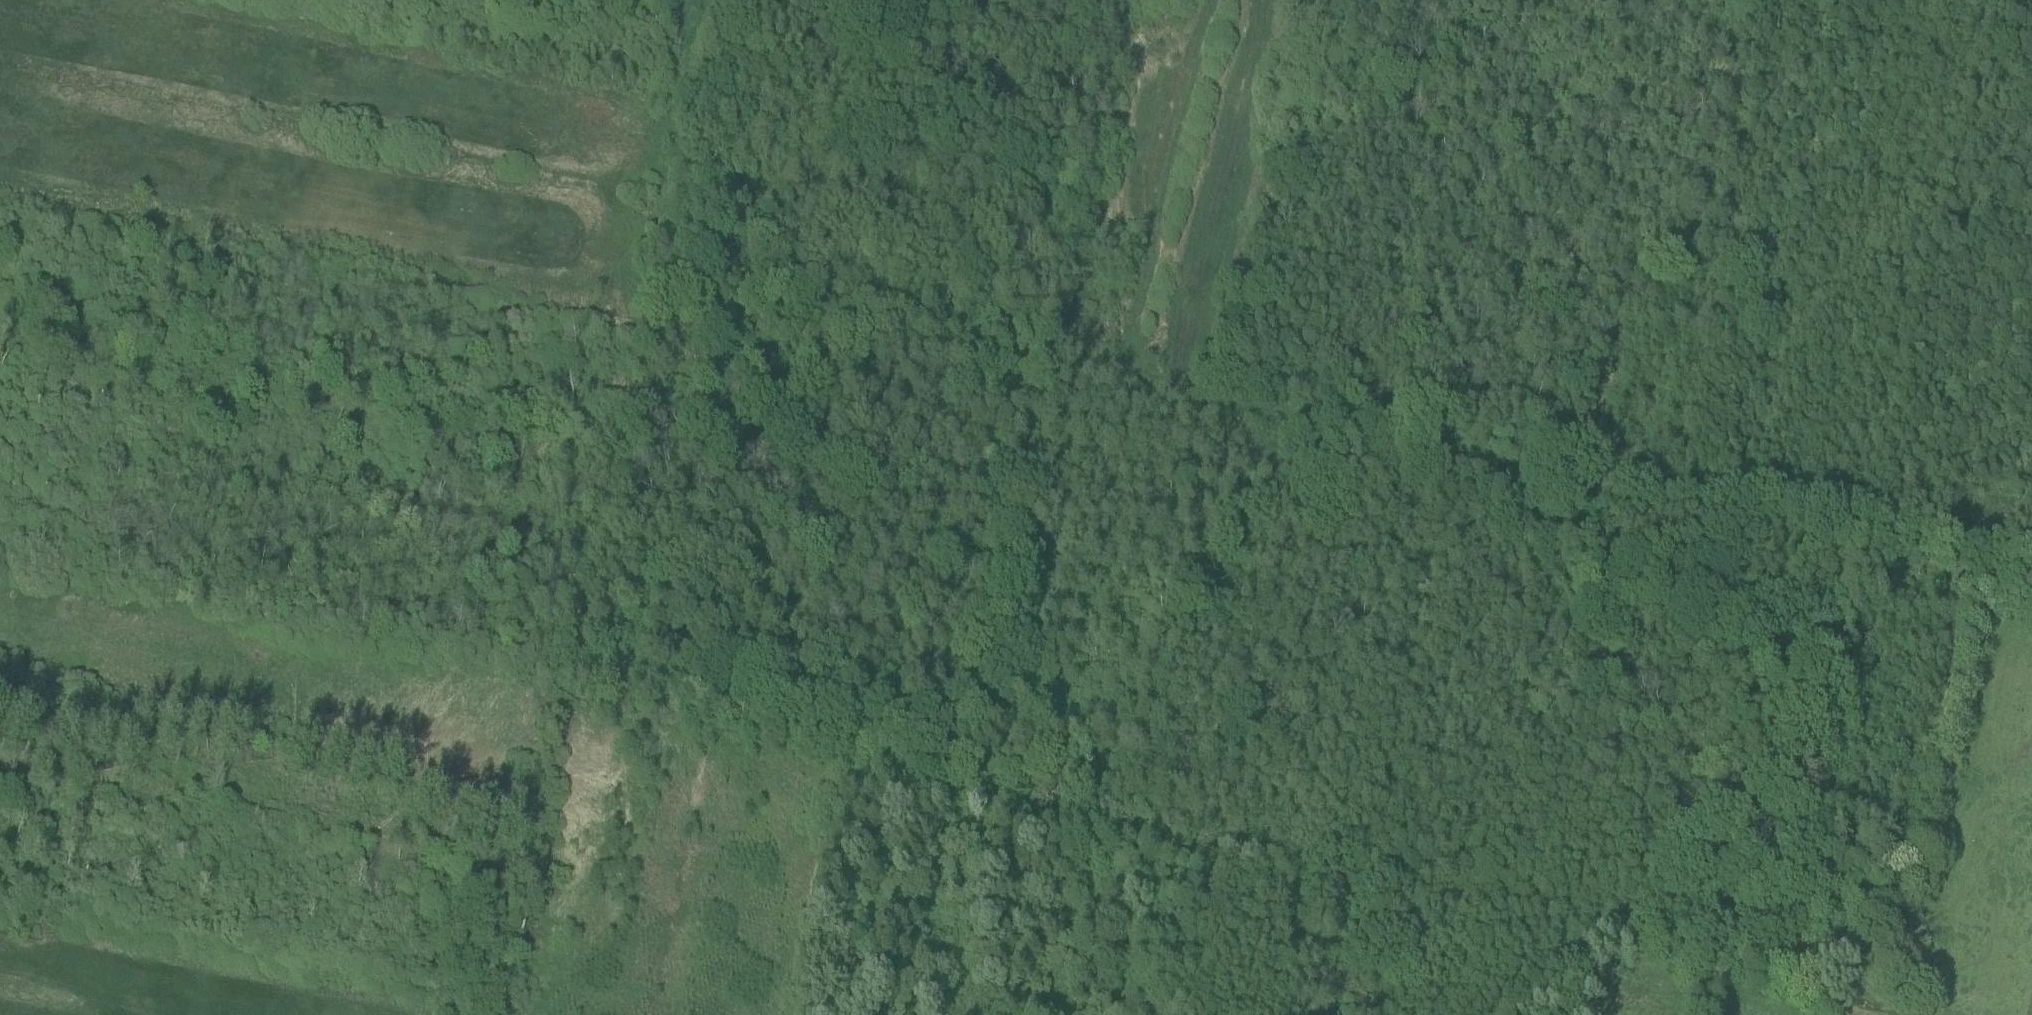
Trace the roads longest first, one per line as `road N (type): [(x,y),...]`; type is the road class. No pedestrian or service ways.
road 1 (track): [(2031,597),(1204,406)]
road 2 (track): [(1890,839),(1980,585)]

